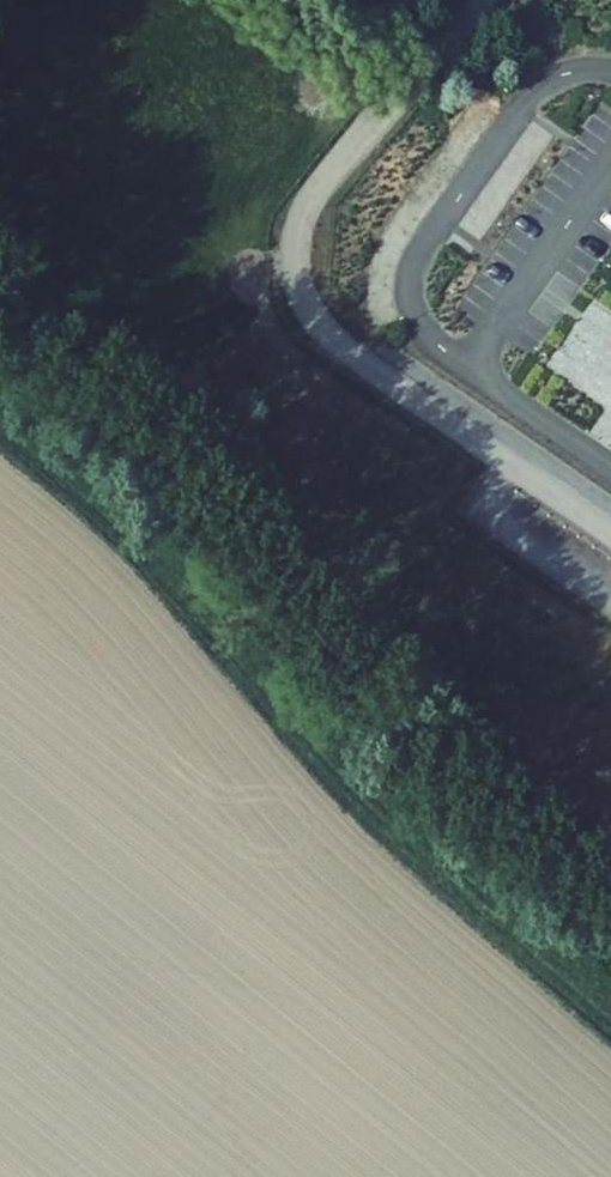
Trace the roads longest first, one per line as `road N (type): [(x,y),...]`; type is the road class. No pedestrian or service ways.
road 1 (residential): [(484,0),(315,191),(295,247),(299,284),(331,336),(610,537)]

